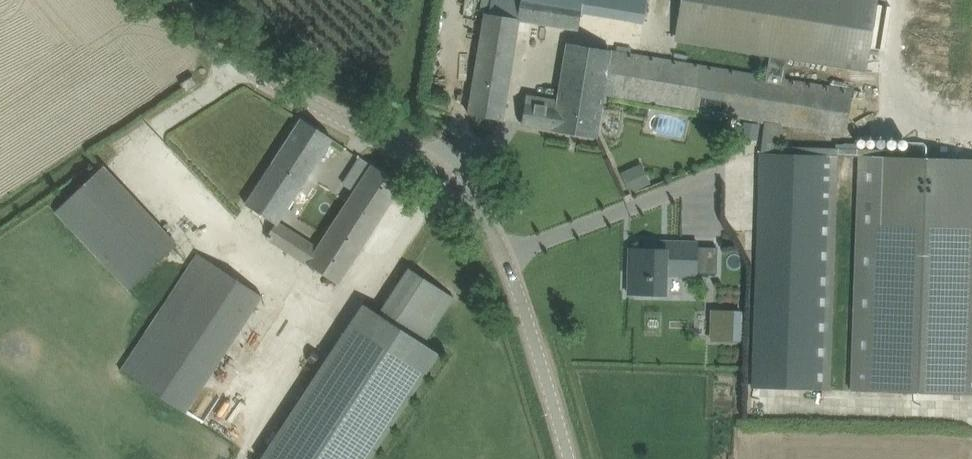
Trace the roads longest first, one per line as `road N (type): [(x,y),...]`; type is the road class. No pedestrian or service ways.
road 1 (unclassified): [(568,458),(516,279),(490,223),(419,160),(343,125),(237,59),(178,0)]

